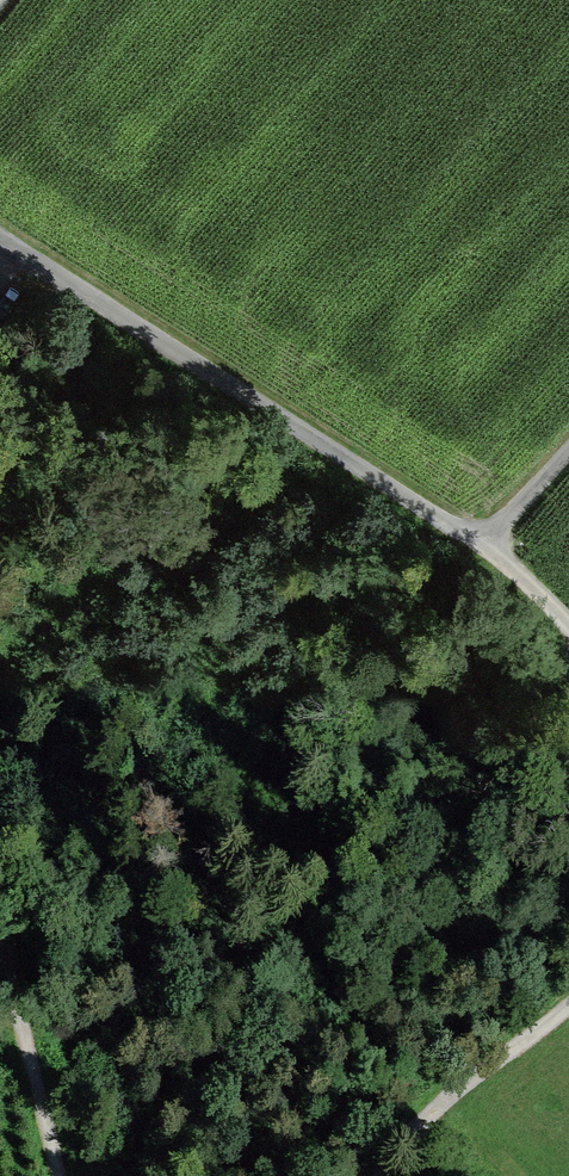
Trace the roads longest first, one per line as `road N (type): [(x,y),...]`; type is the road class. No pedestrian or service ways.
road 1 (track): [(479,543),(0,243)]
road 2 (track): [(395,1175),(432,1102),(568,1004)]
road 3 (track): [(57,1175),(0,950)]
road 4 (track): [(568,443),(479,543)]
road 5 (track): [(568,626),(527,576),(479,543)]

